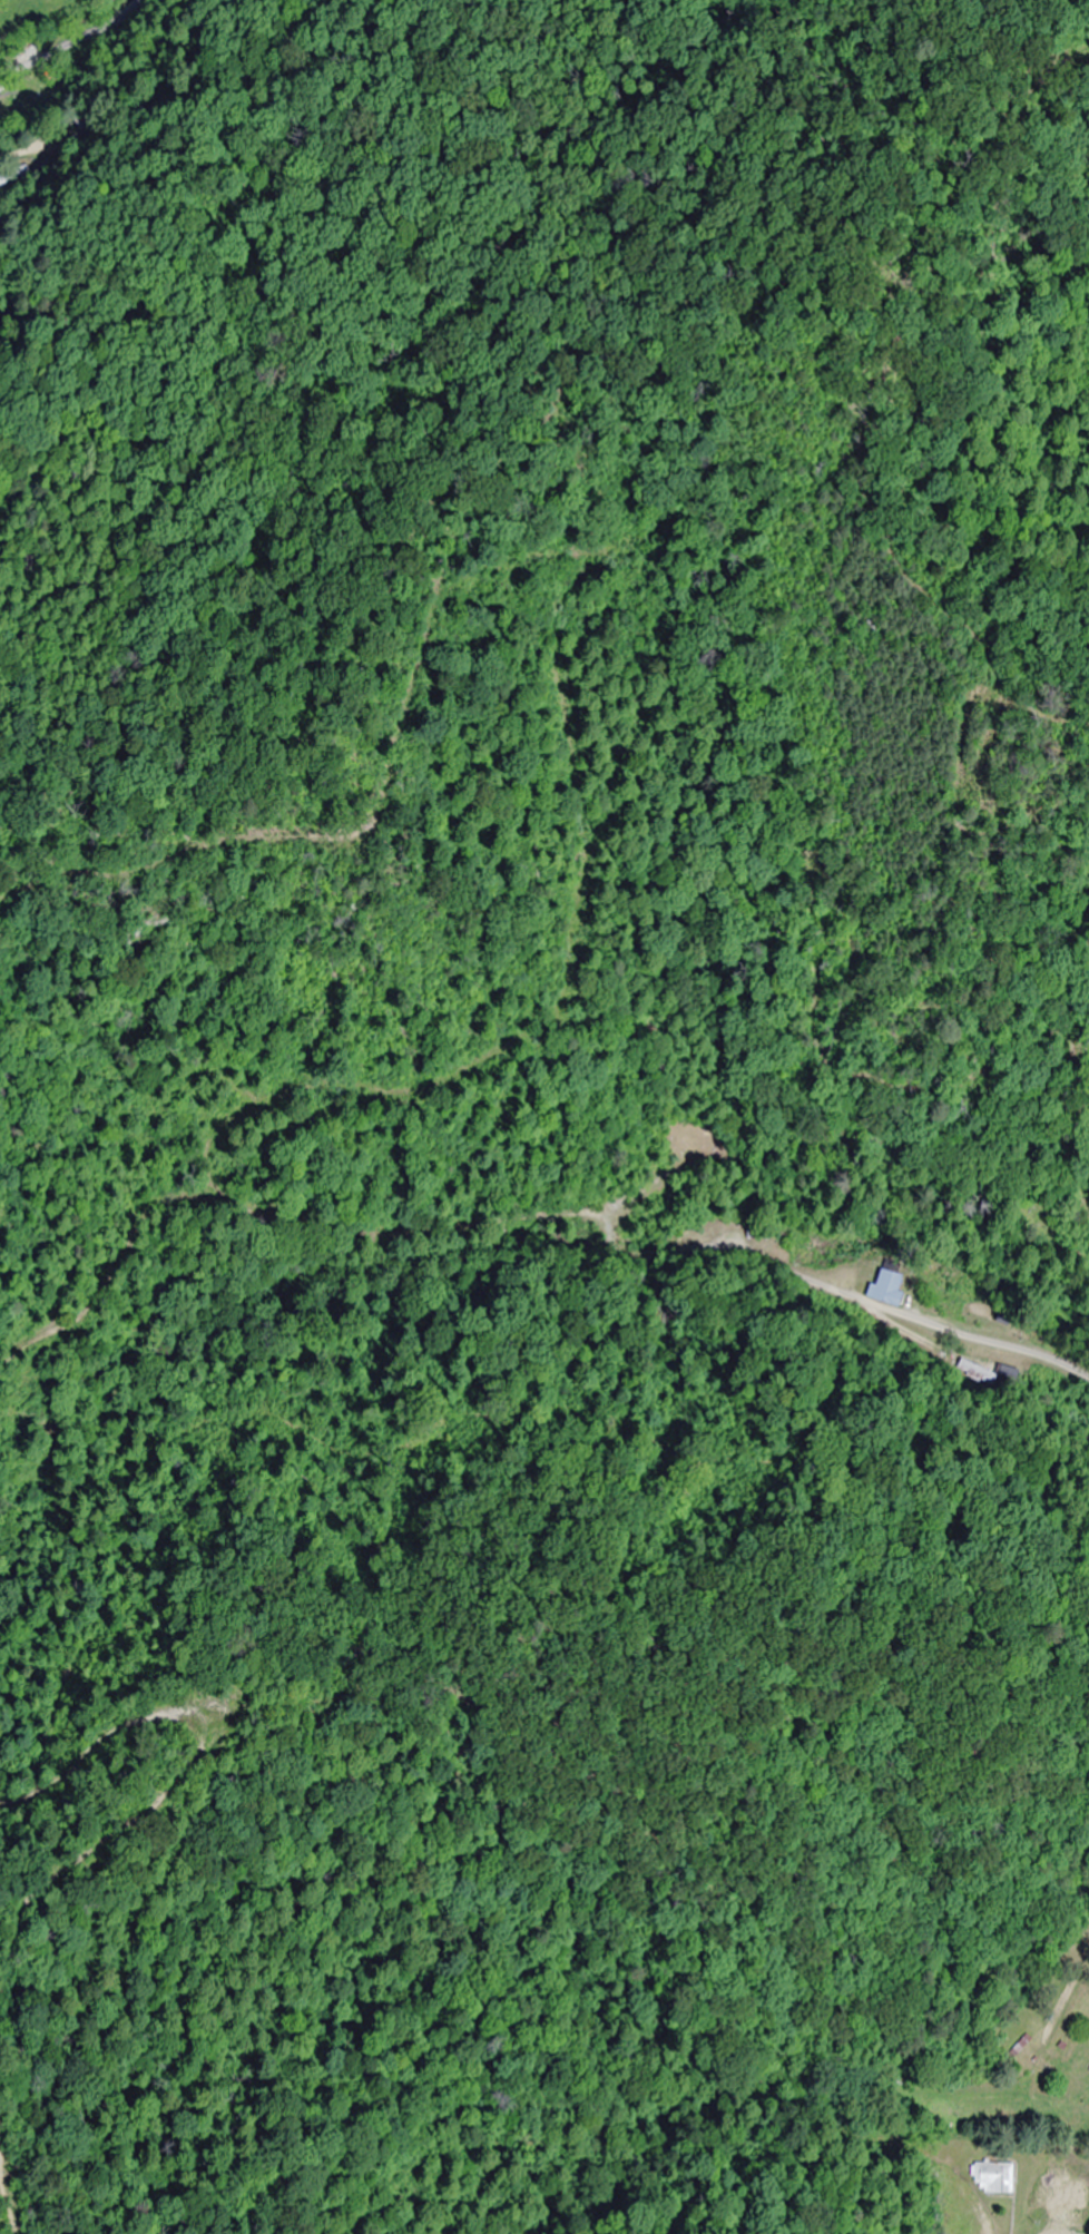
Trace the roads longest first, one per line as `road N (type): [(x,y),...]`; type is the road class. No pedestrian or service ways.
road 1 (residential): [(1088,1400),(1011,1371),(914,1365),(739,1295)]
road 2 (residential): [(0,72),(37,61),(143,0)]

